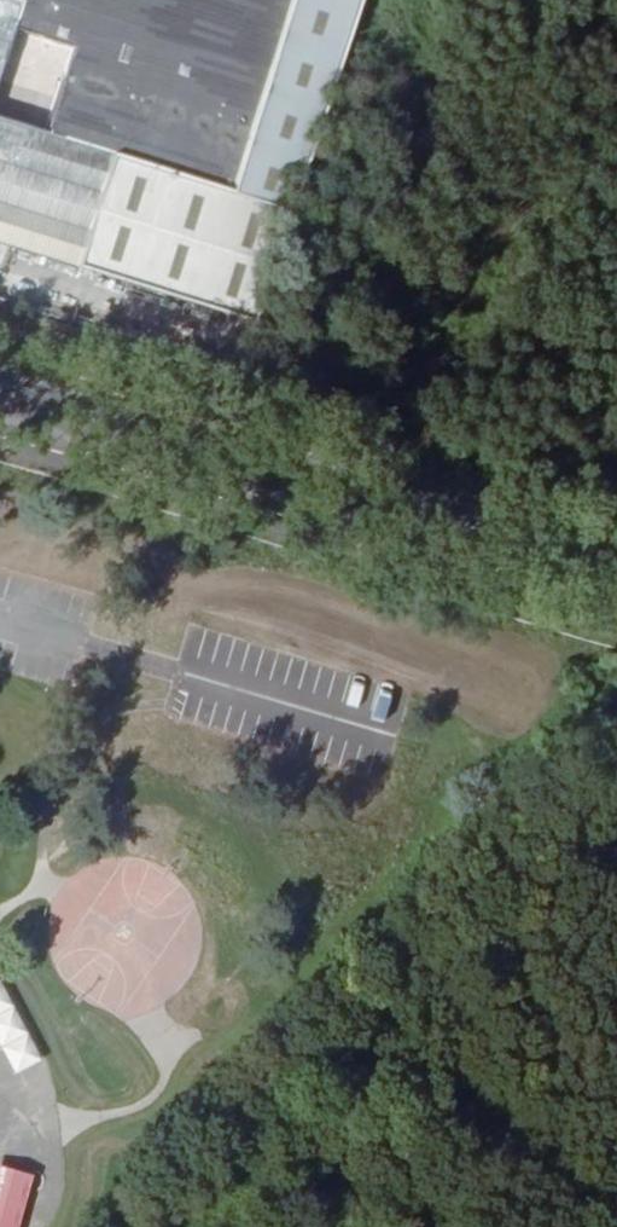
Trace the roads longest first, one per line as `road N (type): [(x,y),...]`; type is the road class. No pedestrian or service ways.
road 1 (secondary): [(0,392),(616,565)]

